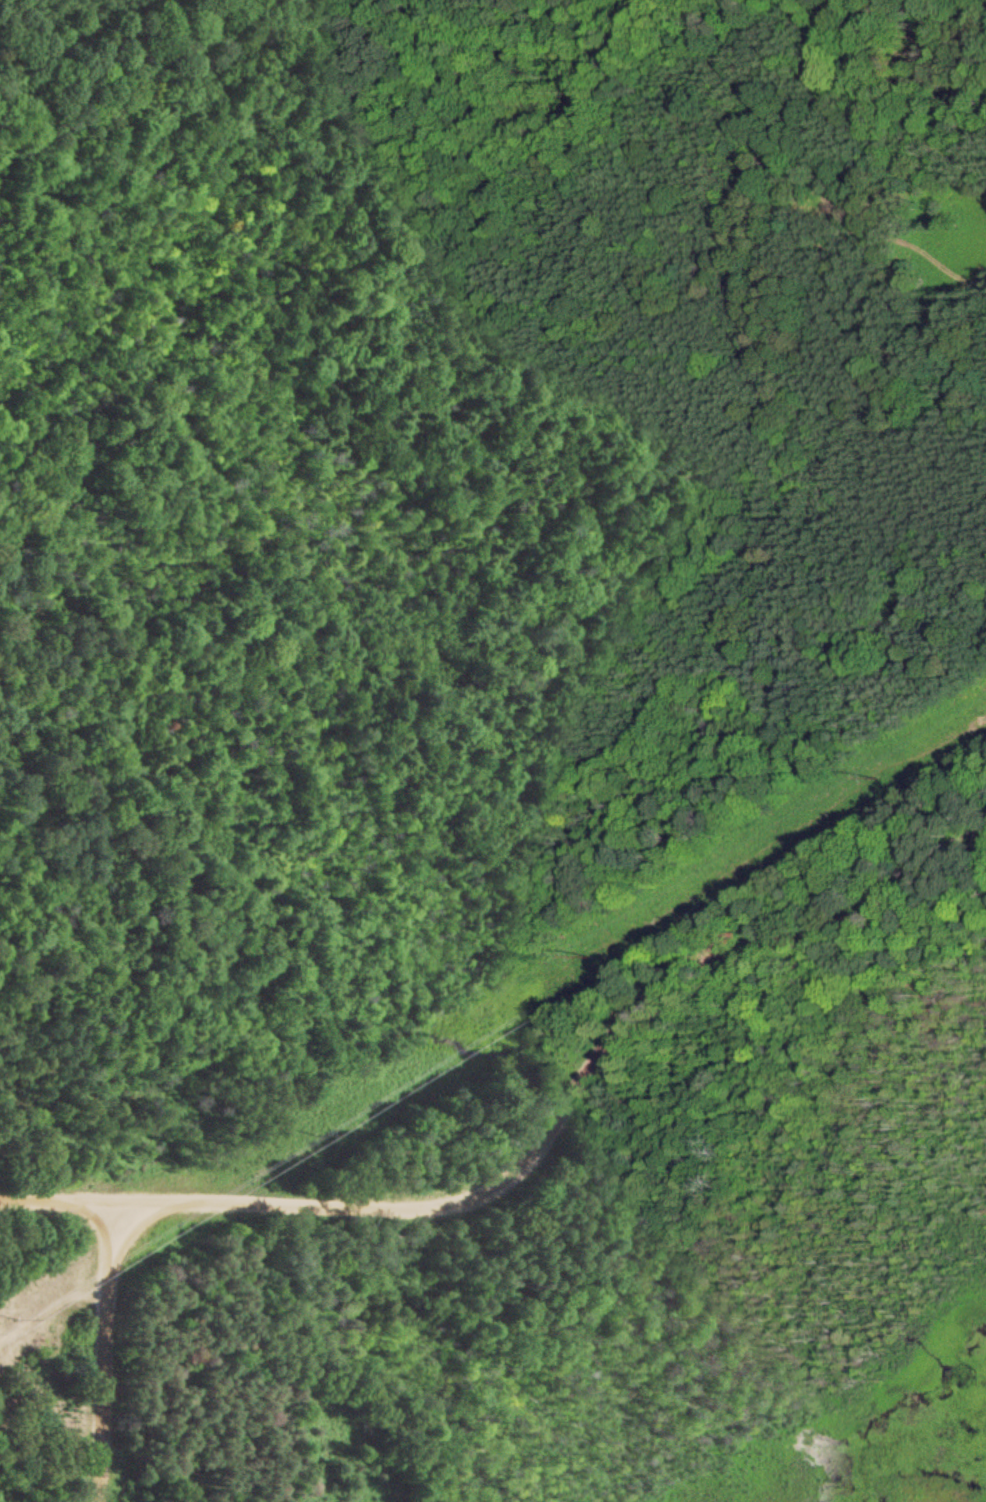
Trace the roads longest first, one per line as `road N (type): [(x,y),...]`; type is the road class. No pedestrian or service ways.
road 1 (residential): [(0,1196),(438,1210),(483,1203),(514,1180),(626,1016),(881,931),(939,903),(985,845)]
road 2 (track): [(985,315),(860,263),(781,170),(754,176),(704,207)]
road 3 (residential): [(93,1501),(111,1202)]

